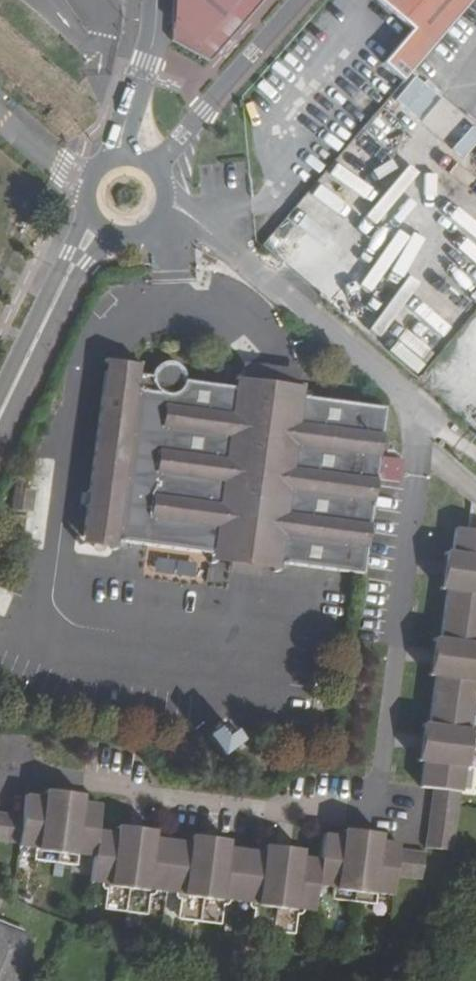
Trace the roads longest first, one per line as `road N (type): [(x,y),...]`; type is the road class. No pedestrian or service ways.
road 1 (unclassified): [(162,203),(420,409),(370,815),(313,815),(11,772)]
road 2 (unclassified): [(155,173),(302,0)]
road 3 (unclassified): [(0,419),(97,226)]
road 4 (unclassified): [(157,0),(155,38),(113,158)]

